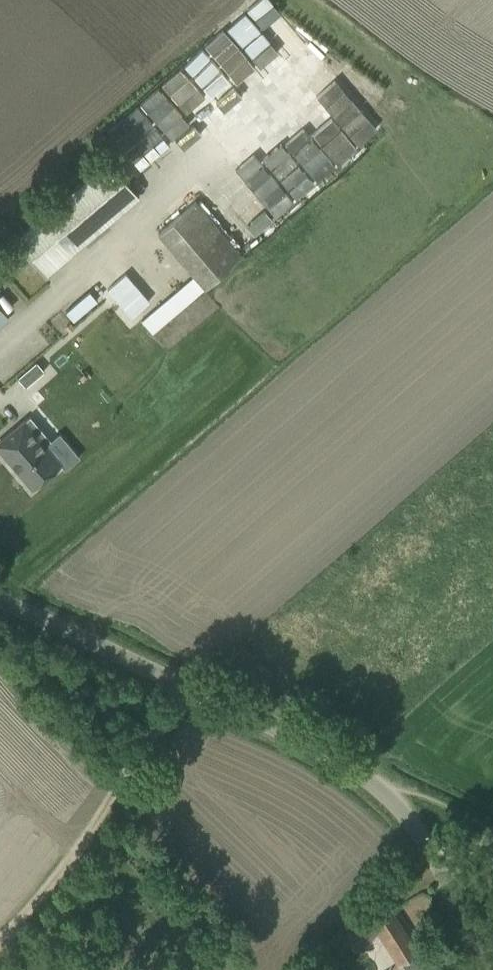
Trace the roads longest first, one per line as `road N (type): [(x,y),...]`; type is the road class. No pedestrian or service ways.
road 1 (unclassified): [(445,882),(386,785),(0,601)]
road 2 (track): [(171,682),(67,864),(0,939)]

